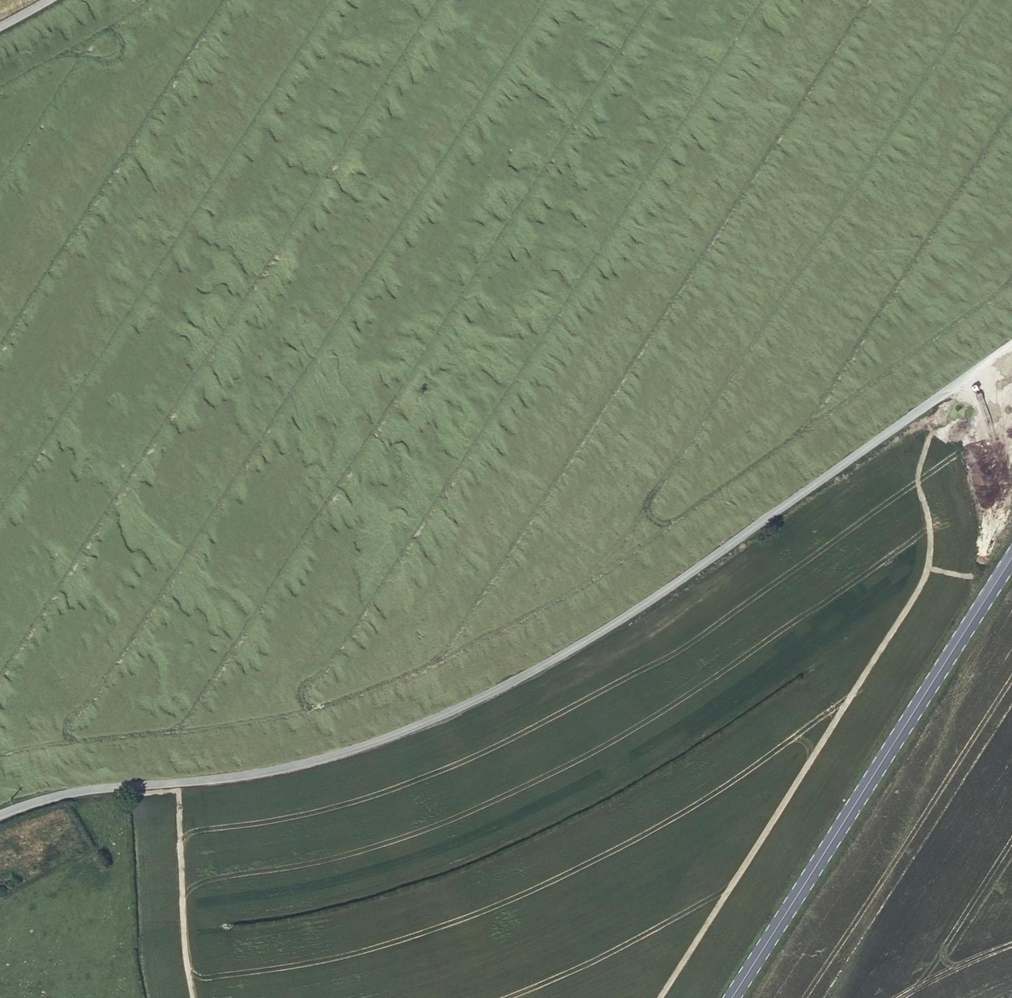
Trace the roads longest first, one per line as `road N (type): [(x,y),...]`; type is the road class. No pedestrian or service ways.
road 1 (tertiary): [(0,815),(49,793),(315,762),(445,716),(625,621),(1011,345)]
road 2 (secondary): [(1011,547),(724,997)]

